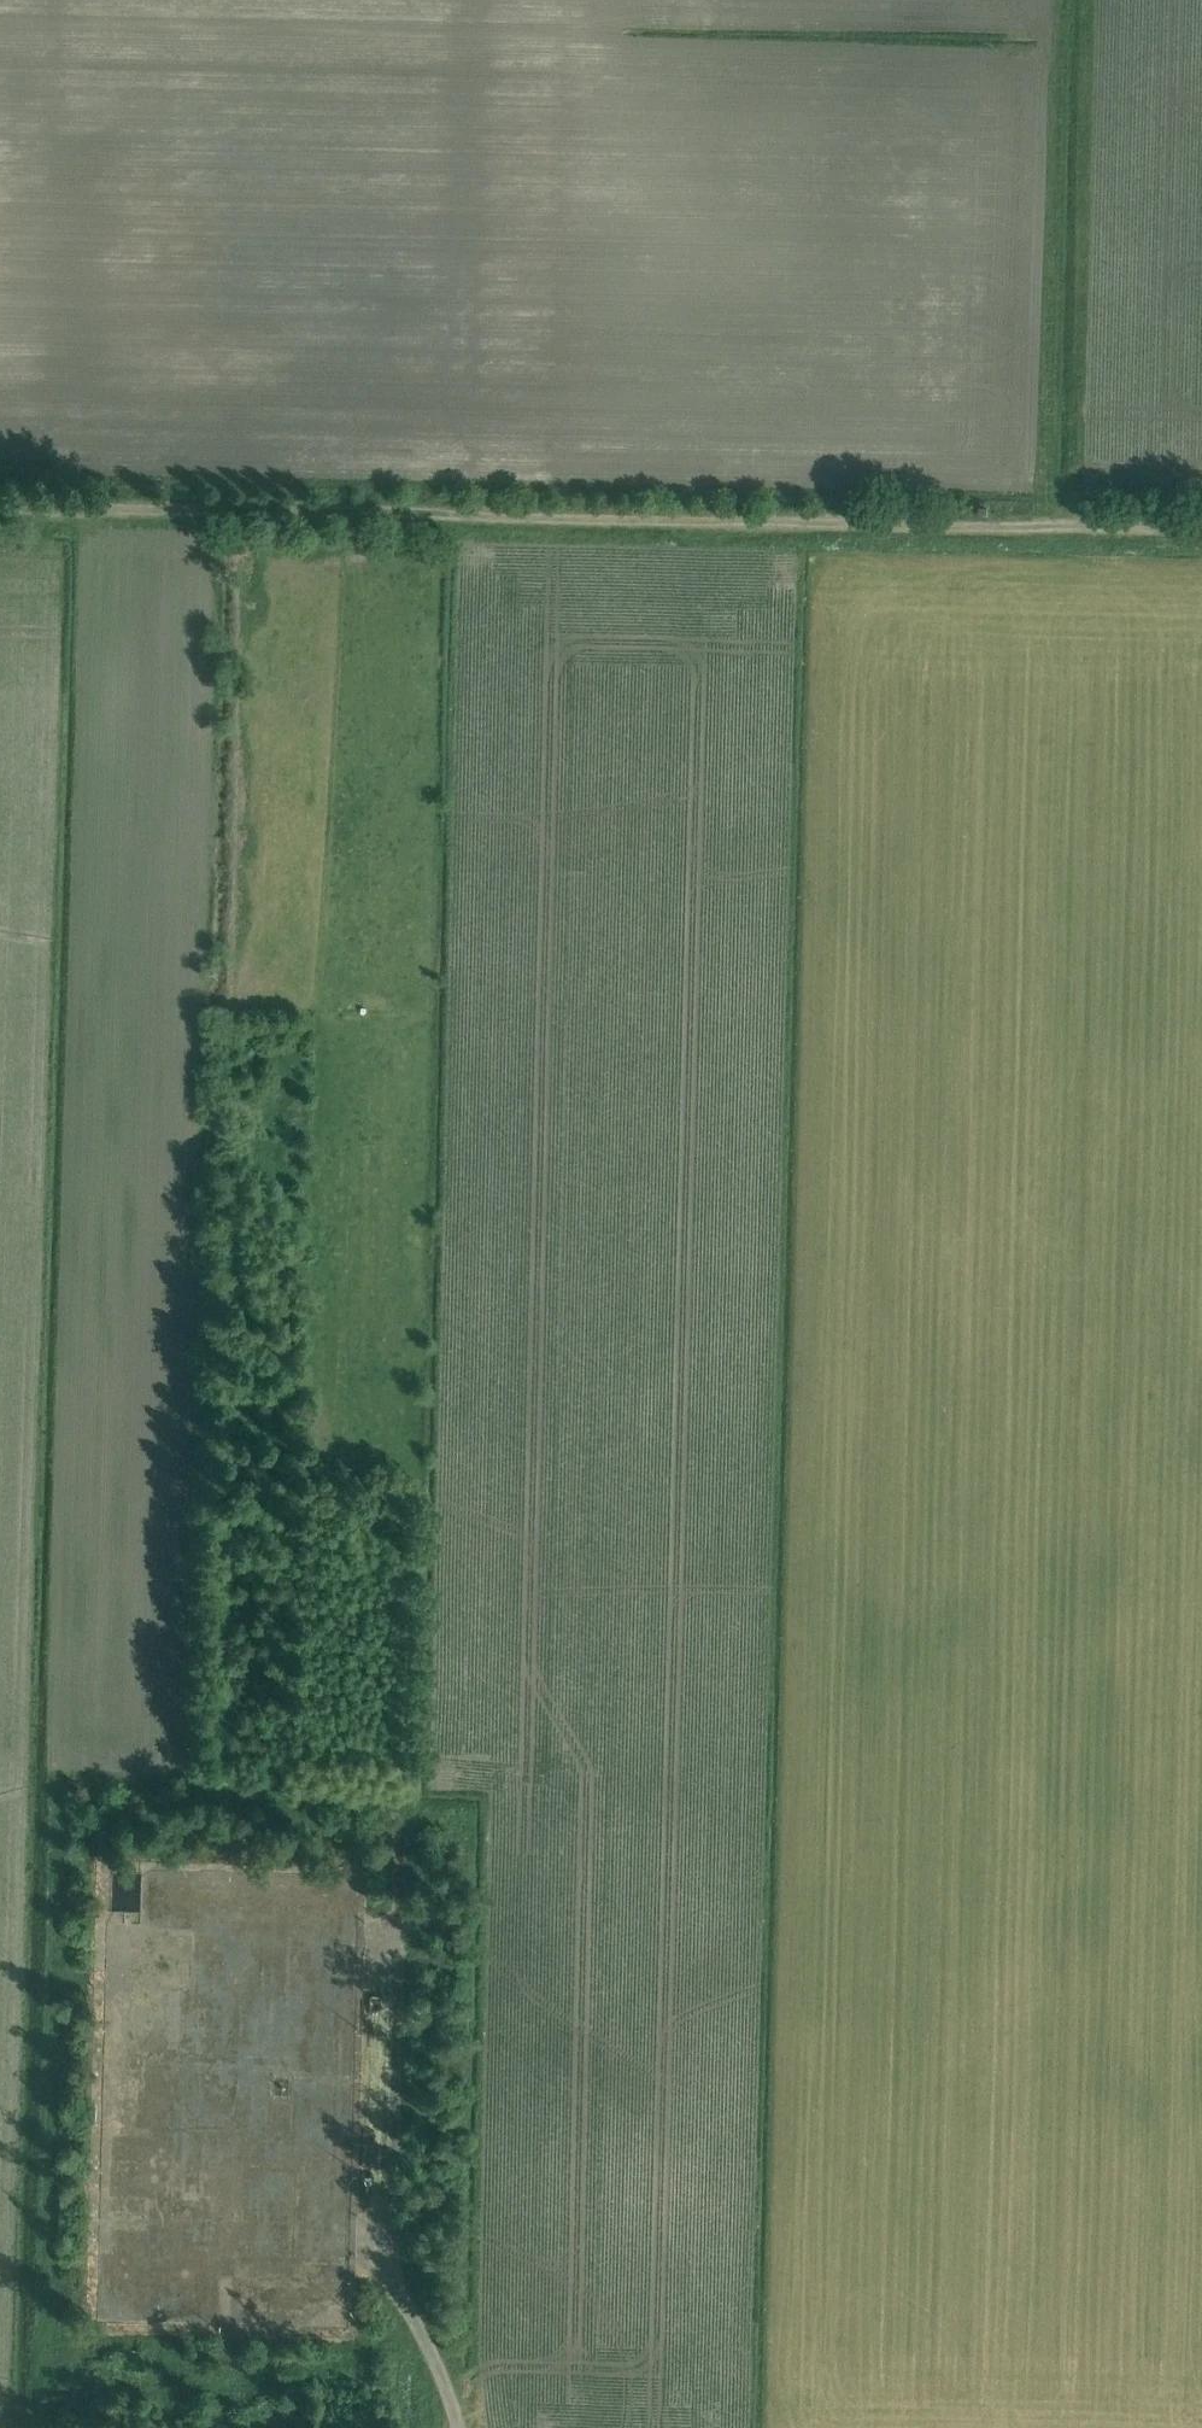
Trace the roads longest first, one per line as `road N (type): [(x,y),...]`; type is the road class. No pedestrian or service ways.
road 1 (track): [(1201,527),(0,503)]

